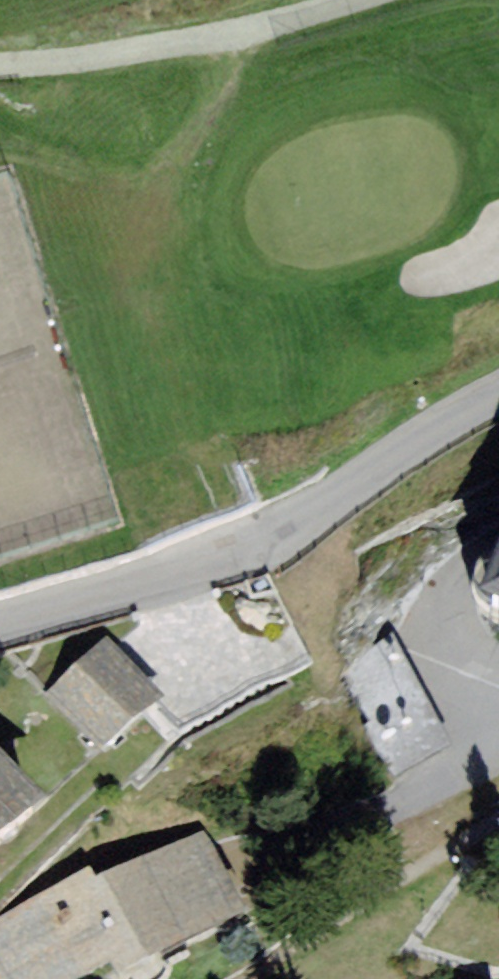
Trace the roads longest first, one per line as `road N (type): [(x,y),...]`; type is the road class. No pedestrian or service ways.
road 1 (residential): [(498,393),(332,498),(173,577),(0,623)]
road 2 (track): [(0,67),(88,63),(364,0)]

